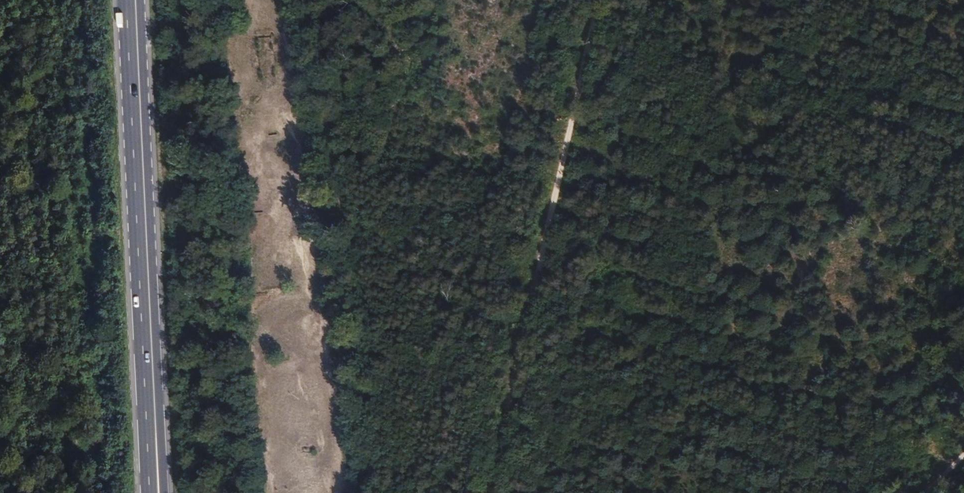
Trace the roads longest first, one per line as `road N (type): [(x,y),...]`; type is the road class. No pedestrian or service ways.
road 1 (primary): [(158,492),(134,0)]

